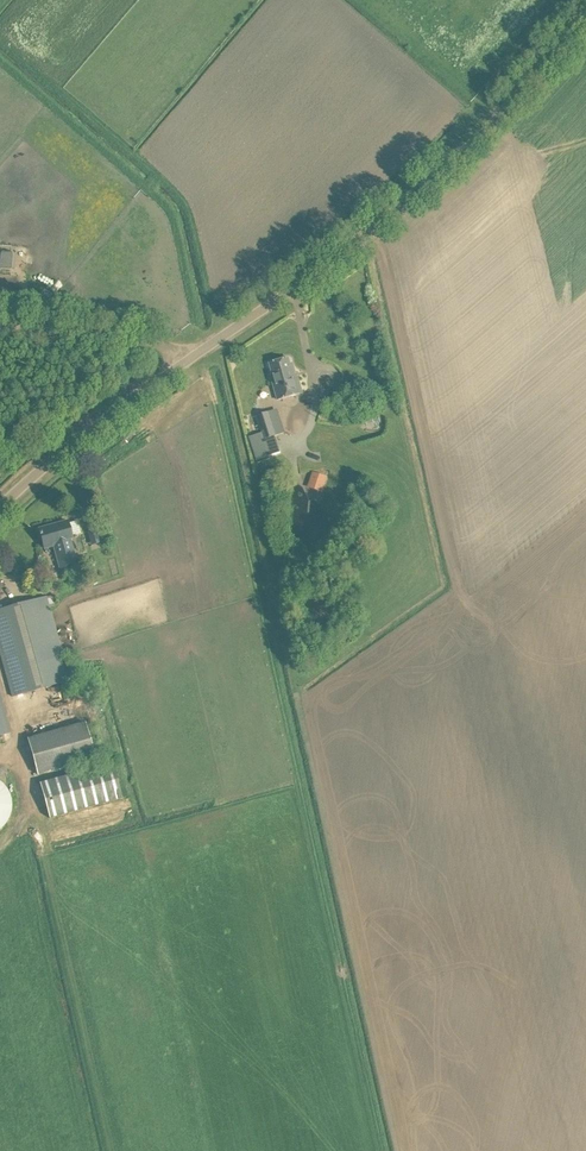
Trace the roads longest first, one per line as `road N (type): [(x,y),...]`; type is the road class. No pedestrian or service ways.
road 1 (unclassified): [(0,517),(431,182),(585,20)]
road 2 (track): [(209,349),(0,329)]

